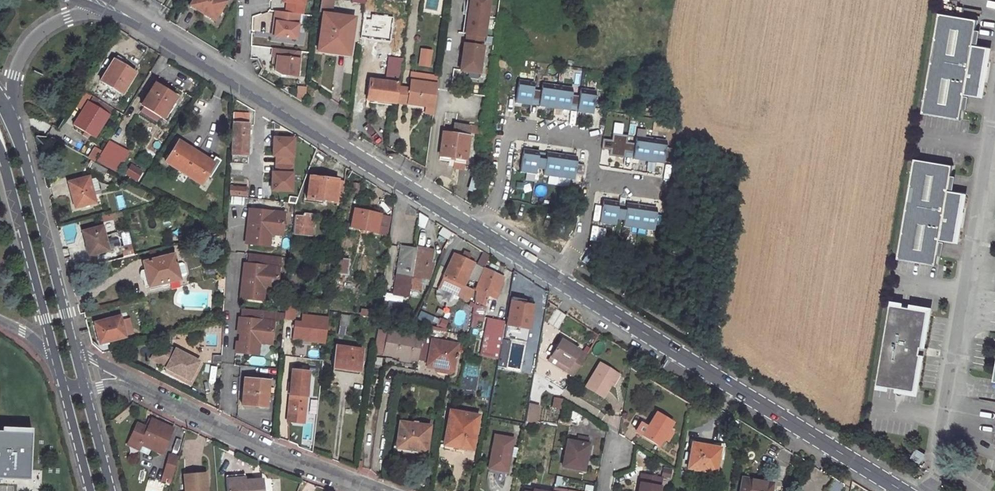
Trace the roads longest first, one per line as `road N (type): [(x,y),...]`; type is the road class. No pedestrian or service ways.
road 1 (primary): [(902,490),(557,279)]
road 2 (primary): [(477,230),(242,85)]
road 3 (secondary): [(76,348),(12,118)]
road 4 (residential): [(477,230),(498,198),(509,126),(595,140),(591,177)]
road 5 (secondary): [(0,157),(56,356)]
road 6 (residential): [(224,431),(233,259)]
road 7 (secondary): [(12,118),(14,75),(42,31),(102,11)]
road 8 (residential): [(224,431),(371,490)]

